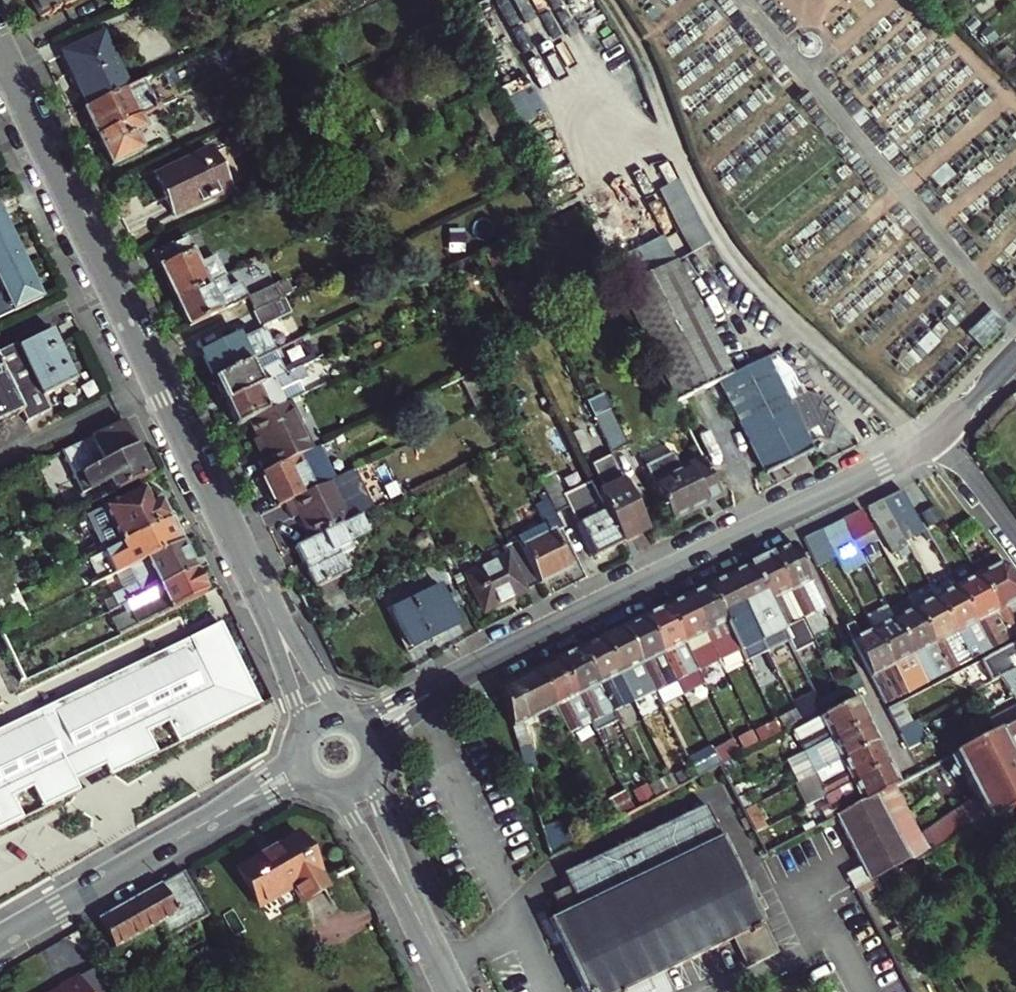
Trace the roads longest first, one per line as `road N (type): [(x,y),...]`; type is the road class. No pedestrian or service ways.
road 1 (residential): [(335,750),(0,54)]
road 2 (residential): [(335,750),(506,653),(932,441)]
road 3 (residential): [(0,939),(335,750)]
road 4 (residential): [(453,991),(335,750)]
road 5 (residential): [(1015,550),(932,441)]

